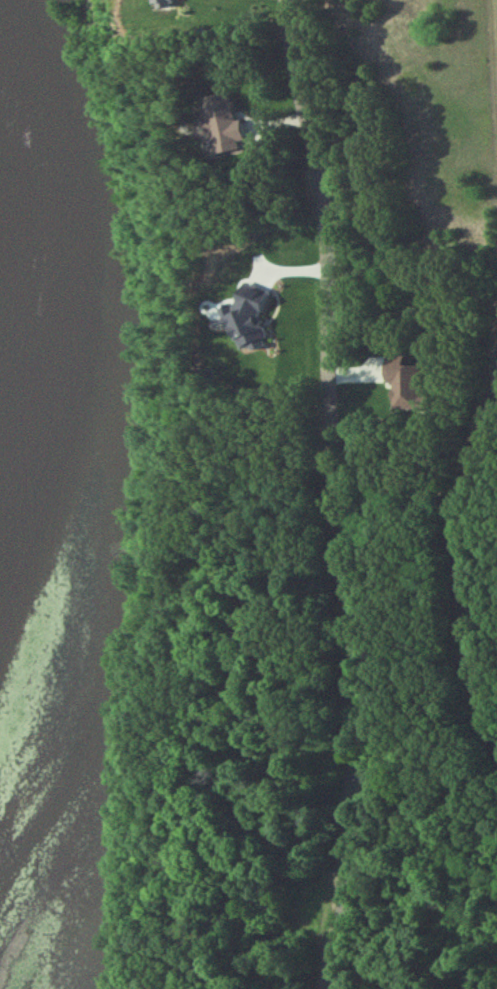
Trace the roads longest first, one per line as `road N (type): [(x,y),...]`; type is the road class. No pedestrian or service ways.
road 1 (residential): [(289,0),(324,238),(322,321),(364,683),(352,876),(331,988)]
road 2 (residential): [(496,745),(460,656),(452,548),(496,402)]

